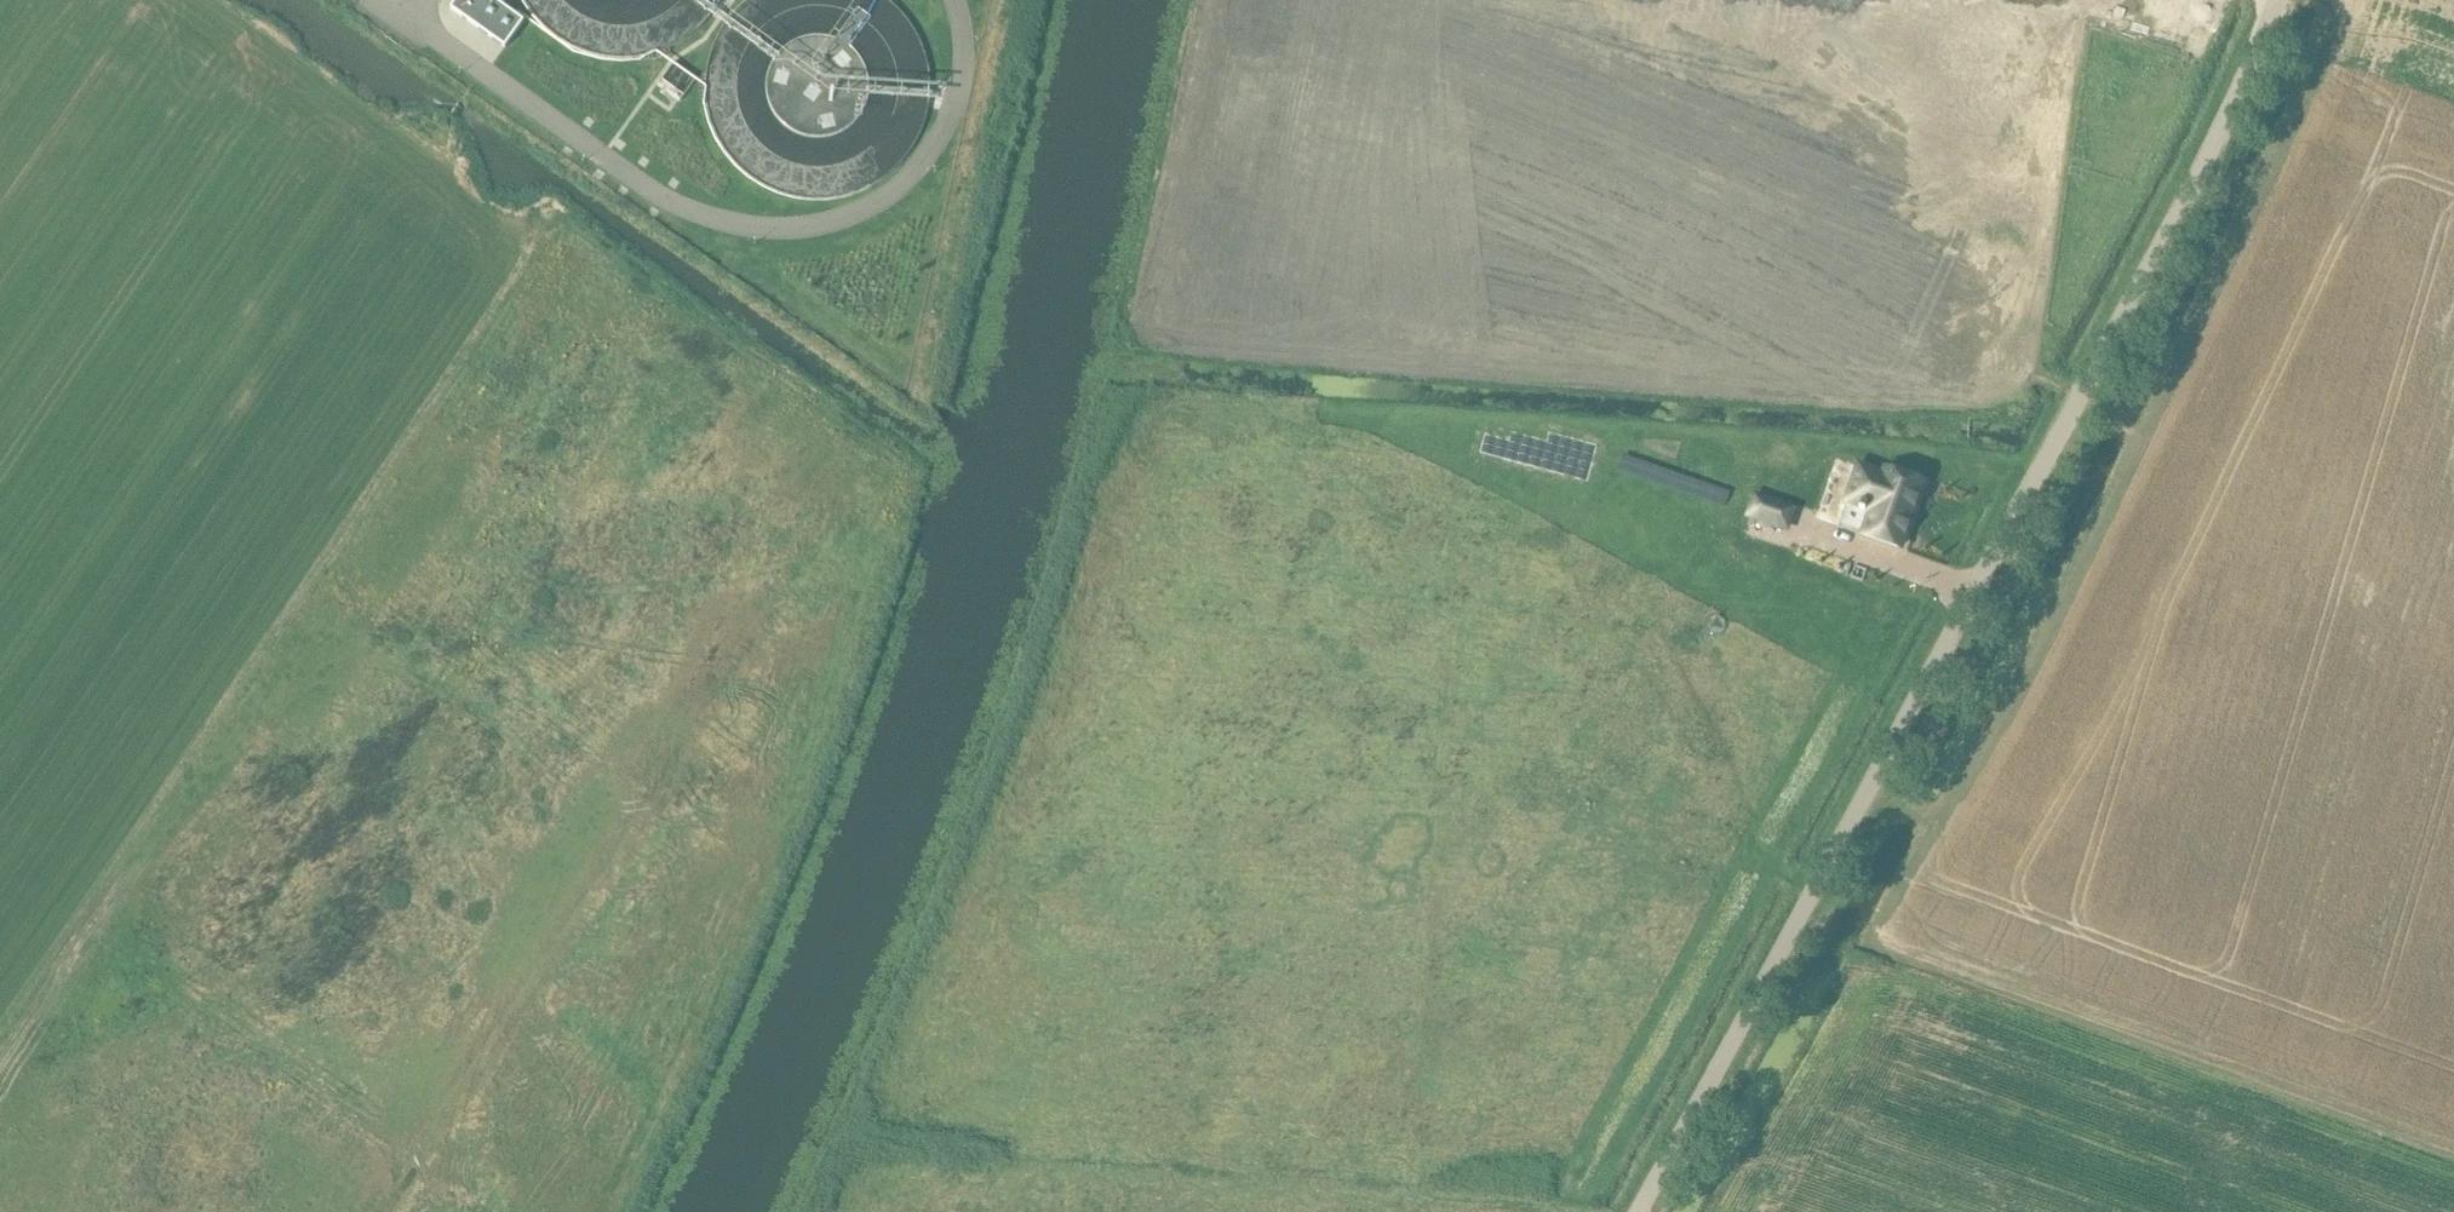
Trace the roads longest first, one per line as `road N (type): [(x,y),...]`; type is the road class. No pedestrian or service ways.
road 1 (unclassified): [(1627,1211),(2197,179),(2274,0)]

